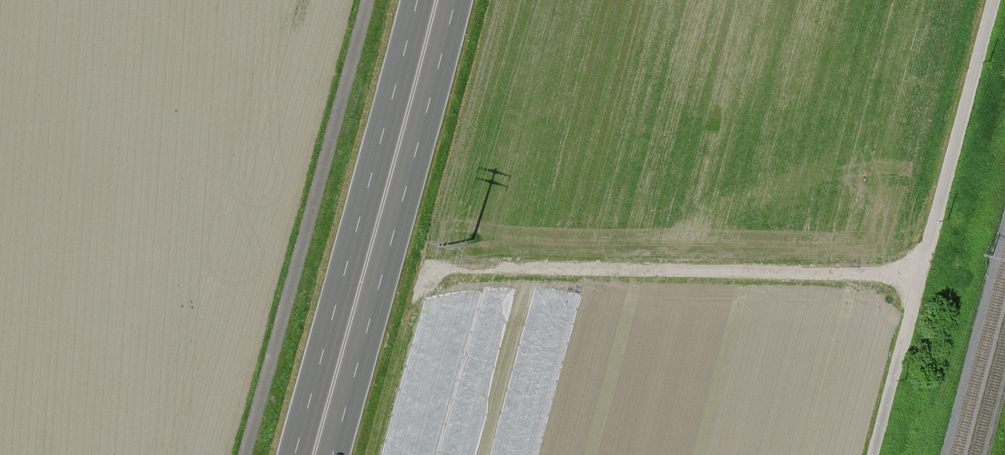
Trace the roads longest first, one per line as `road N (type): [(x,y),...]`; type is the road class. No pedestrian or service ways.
road 1 (track): [(920,277),(434,268)]
road 2 (track): [(241,454),(366,0)]
road 3 (primary): [(434,0),(312,454)]
road 4 (track): [(875,454),(993,0)]

